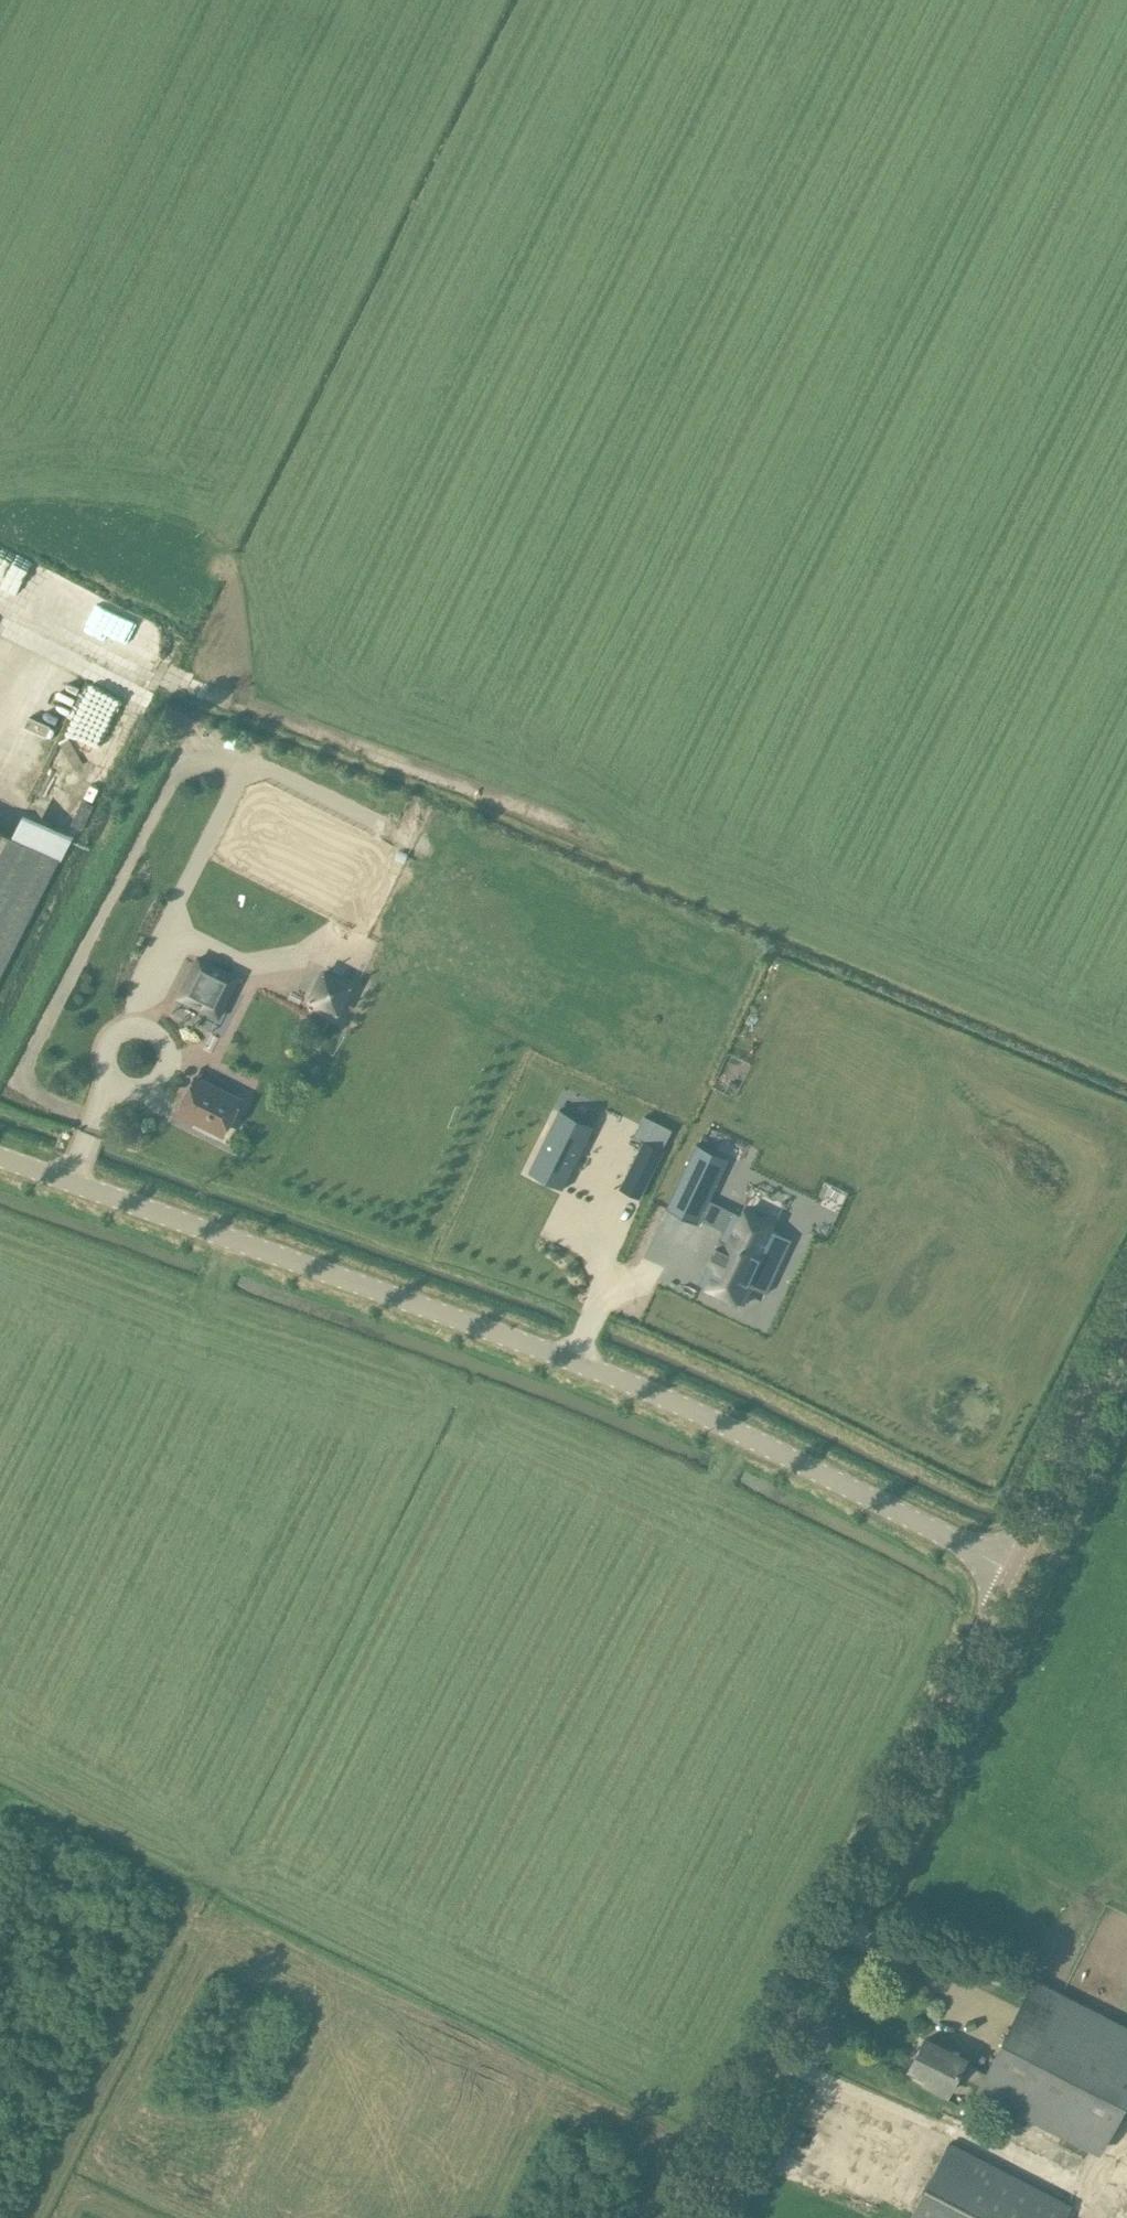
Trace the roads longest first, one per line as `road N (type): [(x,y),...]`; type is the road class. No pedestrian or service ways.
road 1 (unclassified): [(1013,1566),(663,1397),(0,1156)]
road 2 (unclassified): [(686,2217),(1013,1566)]
road 3 (unclassified): [(1013,1566),(1126,1341)]

